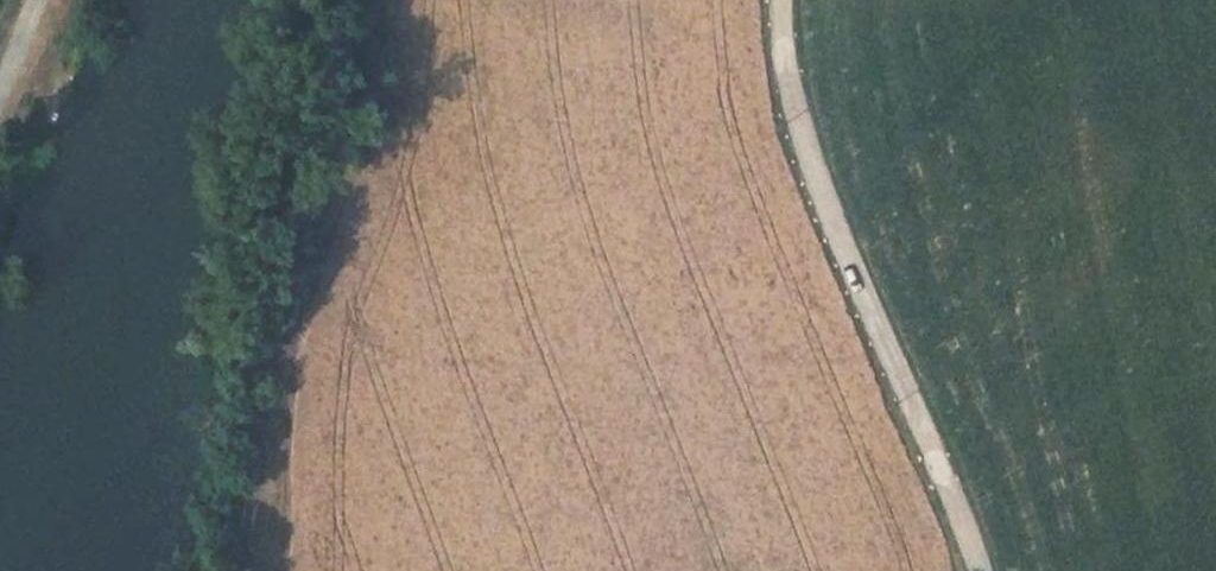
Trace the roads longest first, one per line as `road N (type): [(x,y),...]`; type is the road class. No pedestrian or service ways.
road 1 (unclassified): [(983,570),(816,177),(781,46),(782,0)]

